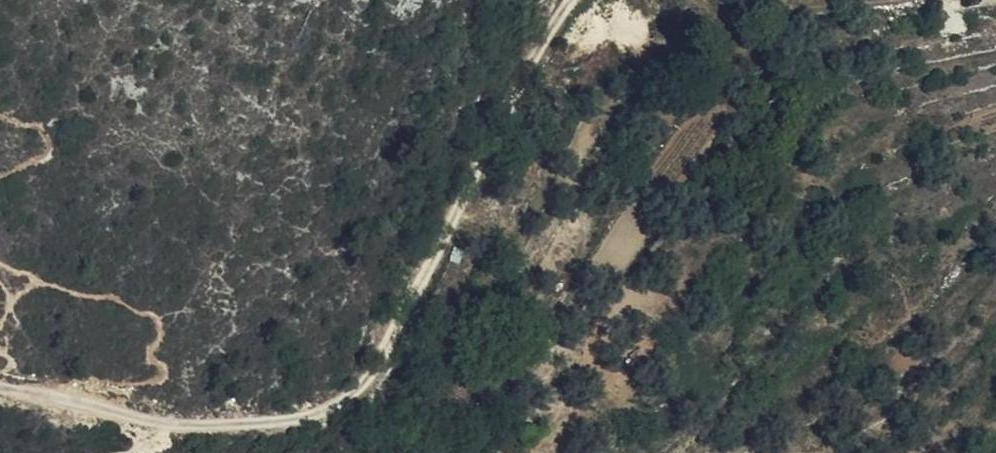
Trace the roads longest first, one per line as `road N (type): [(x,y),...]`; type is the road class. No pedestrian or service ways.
road 1 (track): [(0,385),(153,423),(267,423),(333,406),(387,354),(524,67),(572,0)]

